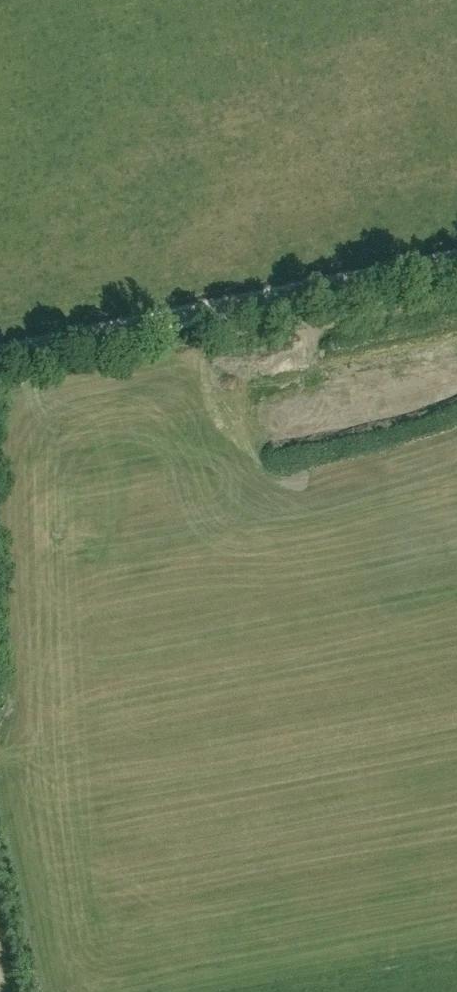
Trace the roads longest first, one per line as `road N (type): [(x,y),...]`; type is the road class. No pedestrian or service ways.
road 1 (unclassified): [(0,365),(456,265)]

